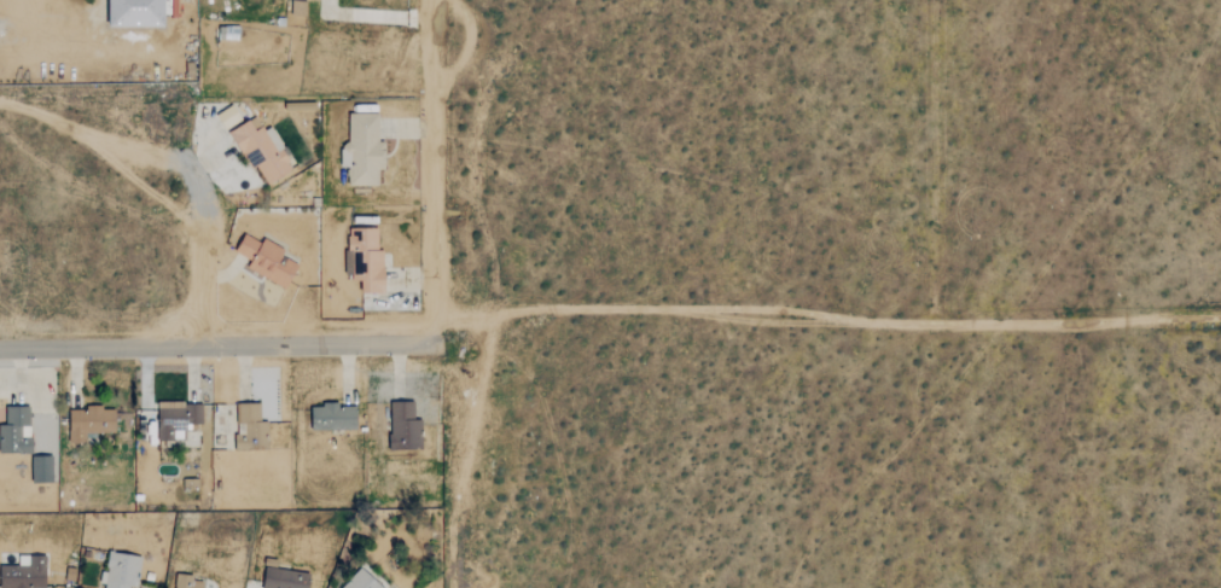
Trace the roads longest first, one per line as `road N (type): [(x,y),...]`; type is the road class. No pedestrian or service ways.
road 1 (track): [(424,344),(554,314),(1220,315)]
road 2 (residential): [(0,348),(424,344)]
road 3 (track): [(424,344),(426,0)]

